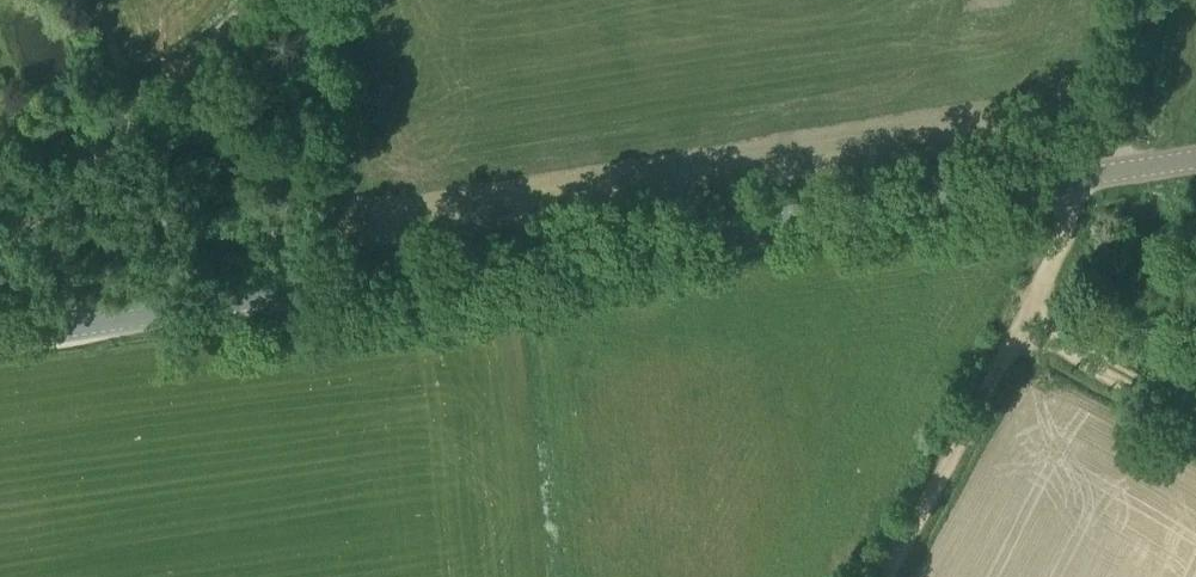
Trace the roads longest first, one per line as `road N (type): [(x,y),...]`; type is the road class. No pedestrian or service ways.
road 1 (secondary): [(0,334),(1195,157)]
road 2 (track): [(0,236),(256,0)]
road 3 (track): [(893,576),(1023,327)]
road 4 (track): [(1023,327),(1195,428)]
road 5 (track): [(1023,327),(1063,248),(1079,172)]
road 6 (track): [(95,322),(38,203)]

